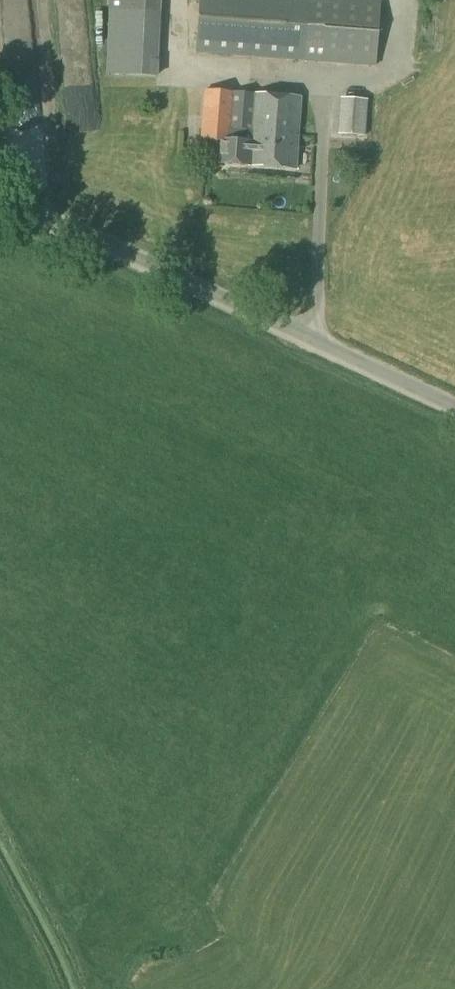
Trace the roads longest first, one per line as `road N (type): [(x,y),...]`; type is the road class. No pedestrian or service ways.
road 1 (unclassified): [(454,416),(116,253),(0,212)]

